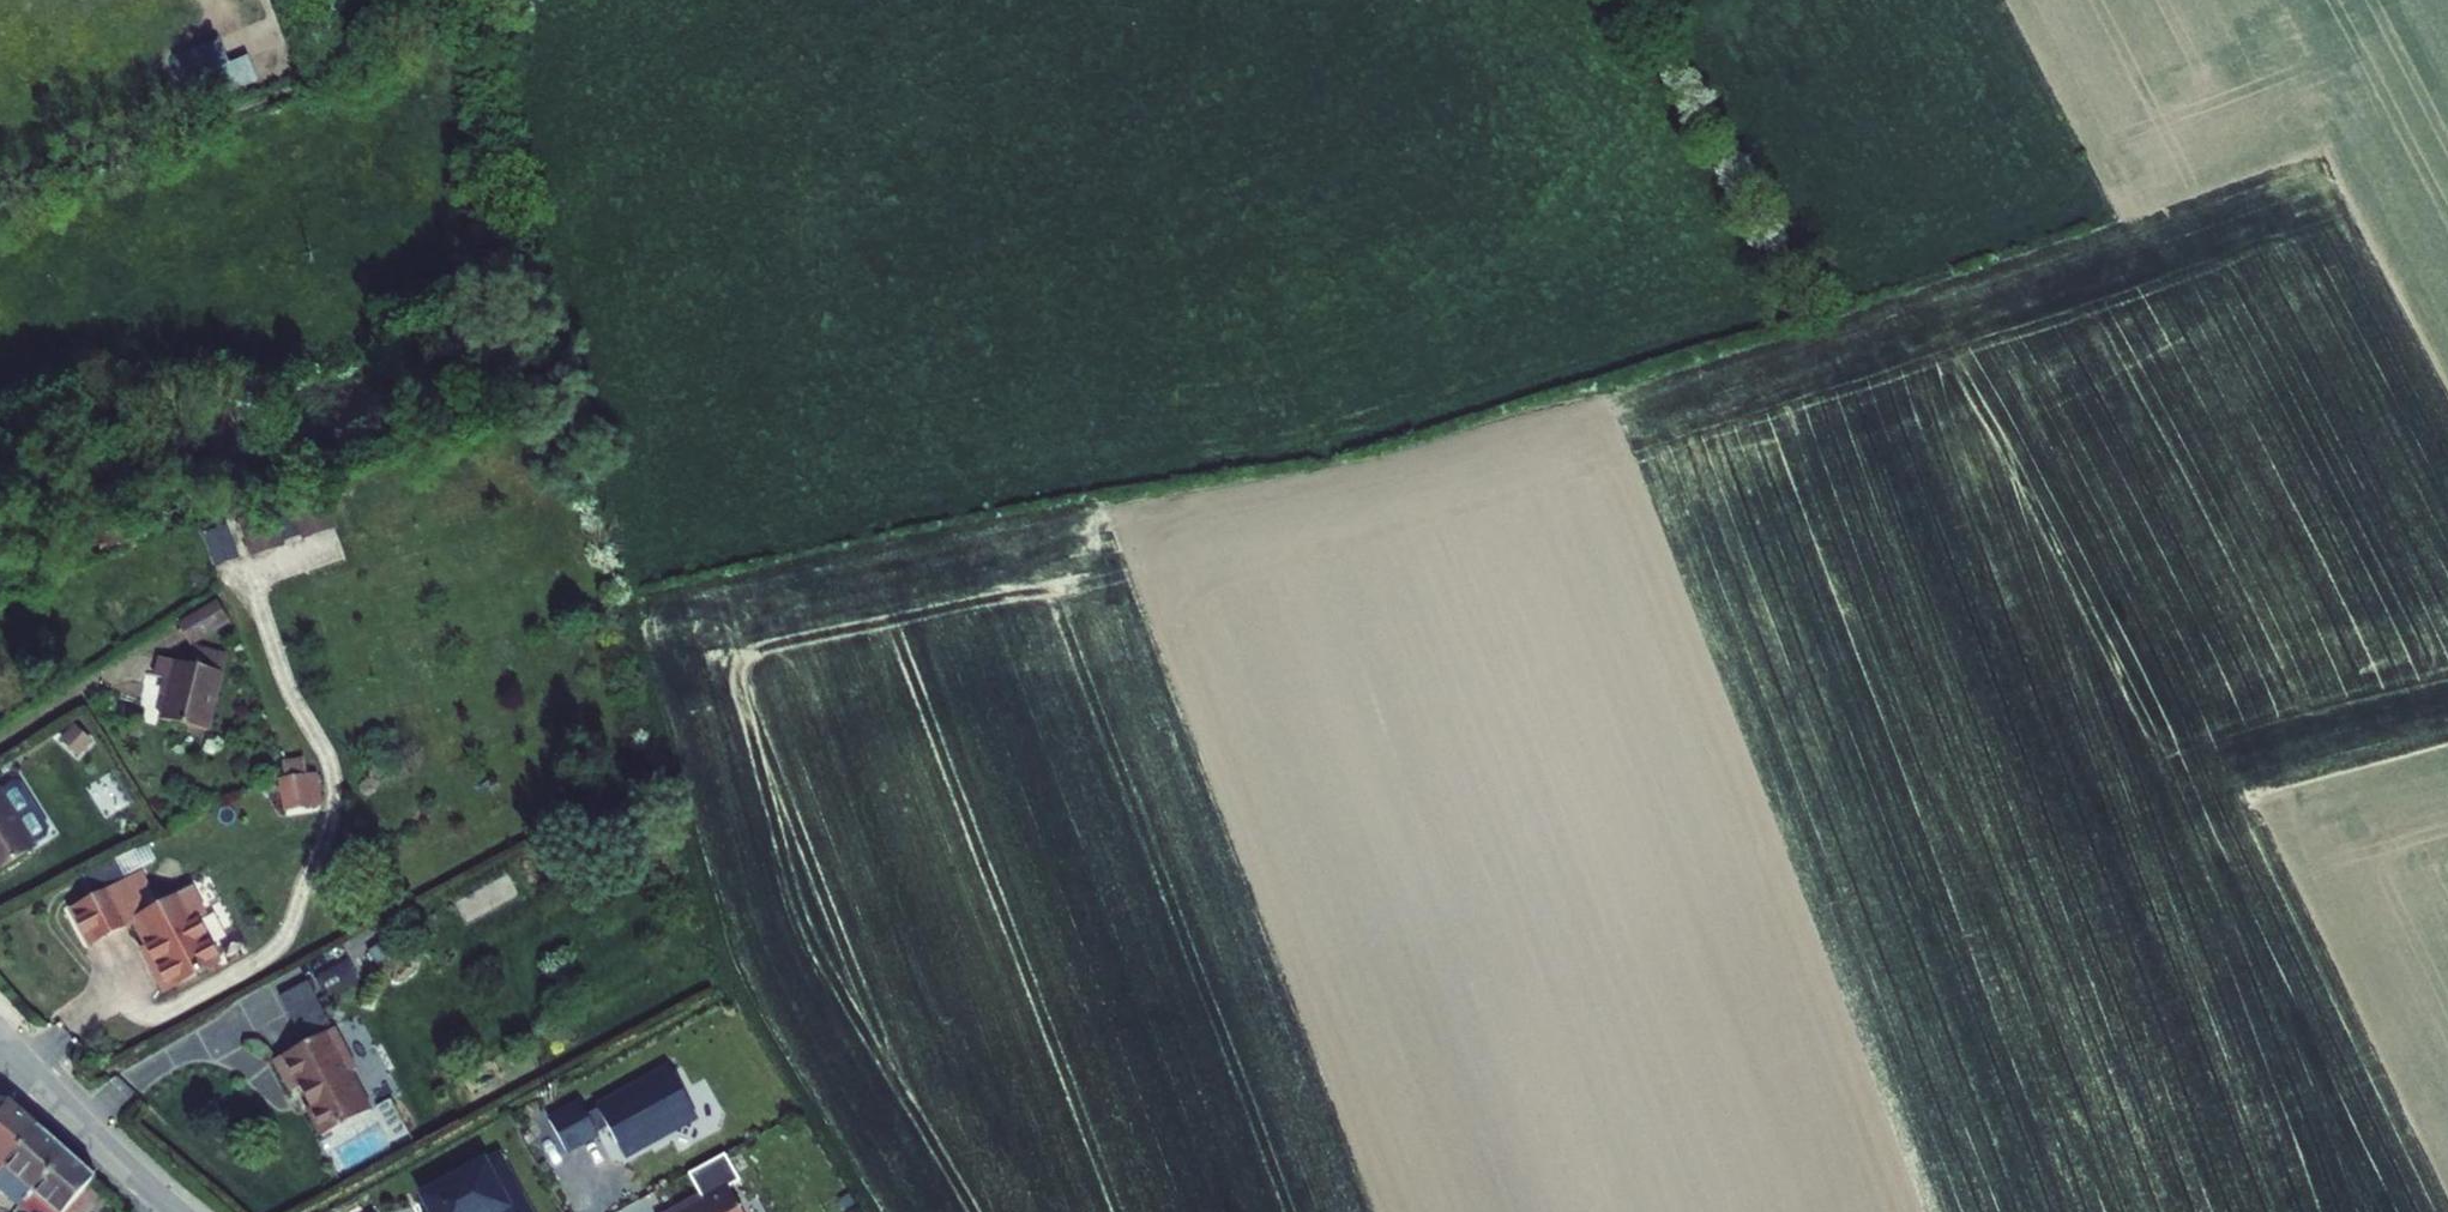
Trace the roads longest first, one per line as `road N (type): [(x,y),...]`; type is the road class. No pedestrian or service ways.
road 1 (unclassified): [(178,1211),(18,1057)]

